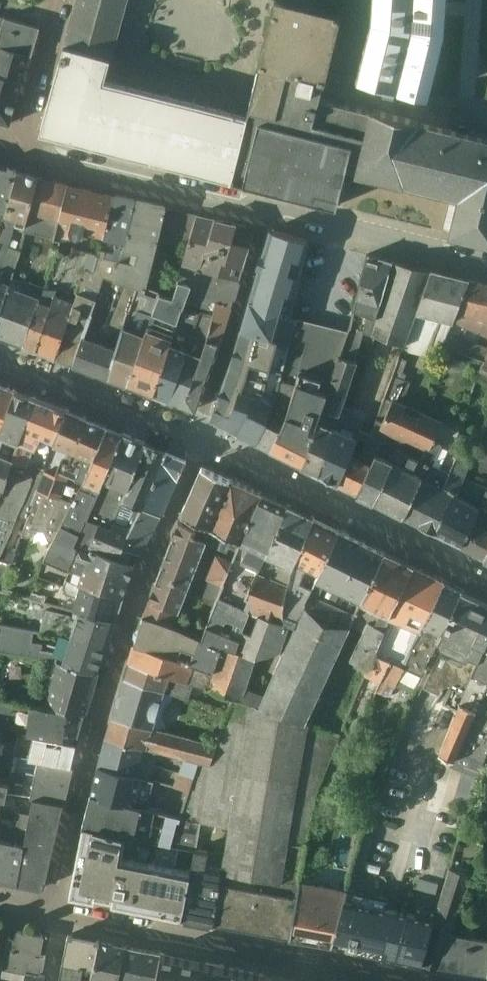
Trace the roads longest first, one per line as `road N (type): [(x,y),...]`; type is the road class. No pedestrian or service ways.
road 1 (residential): [(14,148),(486,262)]
road 2 (residential): [(54,908),(177,937),(454,980)]
road 3 (residential): [(55,0),(14,148)]

